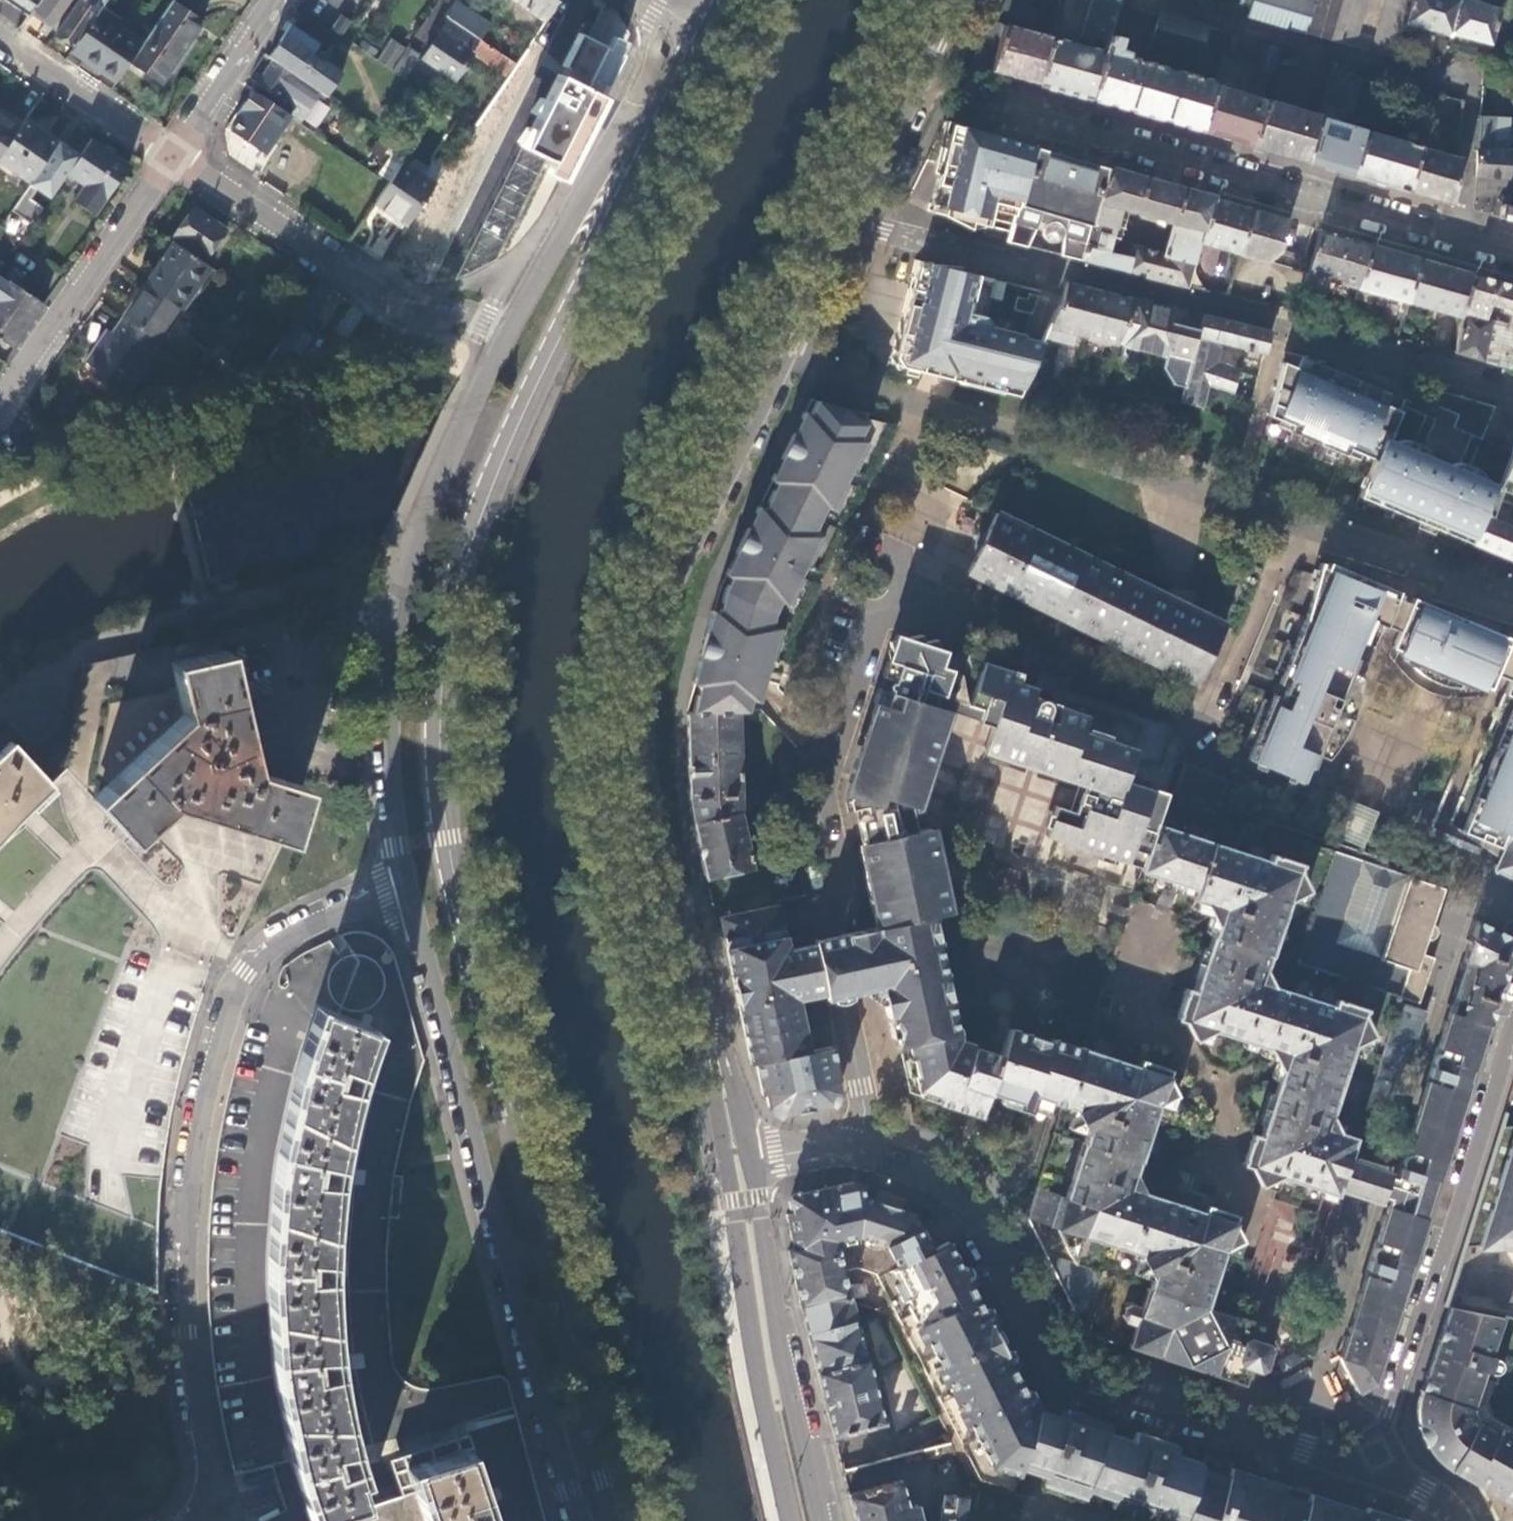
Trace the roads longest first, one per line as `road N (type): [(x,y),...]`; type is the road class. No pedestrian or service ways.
road 1 (primary): [(646,158),(475,530),(442,672),(447,837),(590,1404)]
road 2 (residential): [(856,1150),(862,1088),(808,794),(871,618),(919,597),(1211,726)]
road 3 (primary): [(702,1043),(650,790),(659,654),(705,528),(855,219)]
road 4 (residential): [(197,1520),(214,1467),(189,1337),(187,1215),(217,1032),(262,955),(357,902),(407,888)]
road 5 (residential): [(855,219),(1282,323),(1512,389)]
road 6 (residential): [(1367,1476),(1057,1374),(957,1183),(856,1150)]
road 7 (secondary): [(407,888),(564,1475)]
road 8 (secondary): [(514,325),(430,506),(399,610),(388,755),(407,888)]
road 9 (primary): [(791,1520),(702,1043)]
road 10 (residential): [(1152,0),(1474,94),(1460,239)]
road 11 (residential): [(1512,1019),(1367,1476)]
road 12 (residential): [(1460,239),(1009,110)]
road 13 (residential): [(171,159),(397,308),(514,325)]
road 14 (secondary): [(826,1520),(751,1159)]
road 15 (residential): [(171,159),(0,417)]
road 16 (primary): [(855,219),(961,0)]
road 17 (secondary): [(646,158),(583,199),(514,325)]
road 18 (residential): [(0,43),(171,159)]
road 19 (residential): [(278,0),(171,159)]
road 20 (secondary): [(751,1159),(724,1055),(702,1043)]
road 21 (primary): [(590,1404),(625,1520)]

